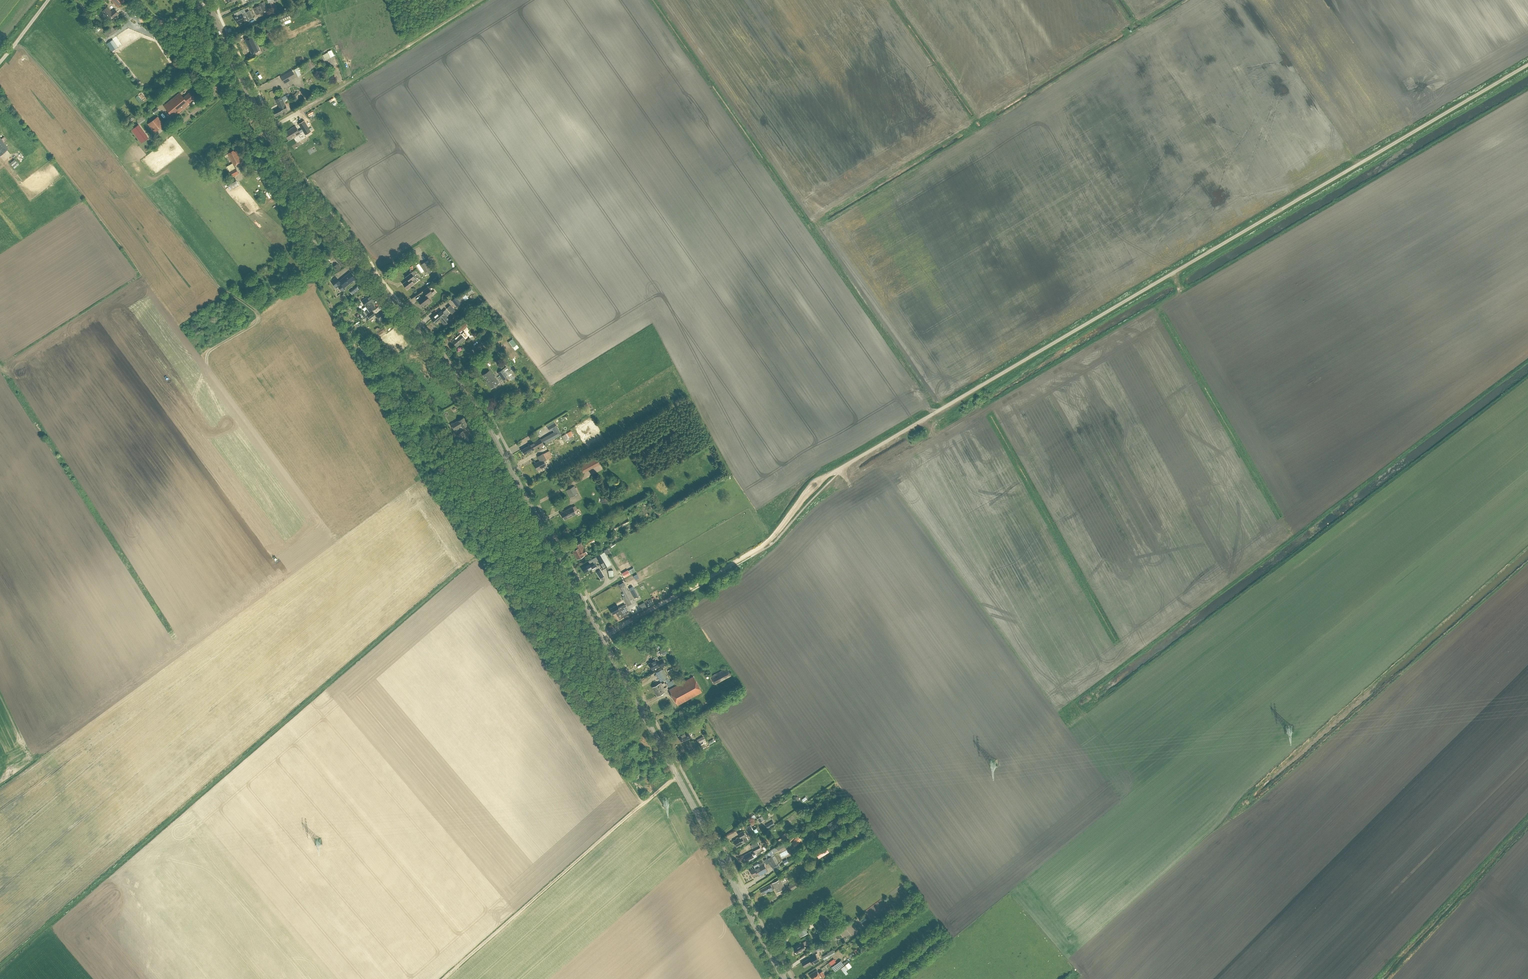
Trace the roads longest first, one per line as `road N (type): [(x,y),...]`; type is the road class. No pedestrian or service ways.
road 1 (tertiary): [(785,978),(477,407),(292,174),(207,2)]
road 2 (track): [(642,803),(475,557),(0,966)]
road 3 (unclassified): [(822,479),(1527,64)]
road 4 (track): [(822,479),(768,541),(608,634)]
road 5 (track): [(642,803),(442,978)]
road 6 (track): [(274,125),(480,0)]

